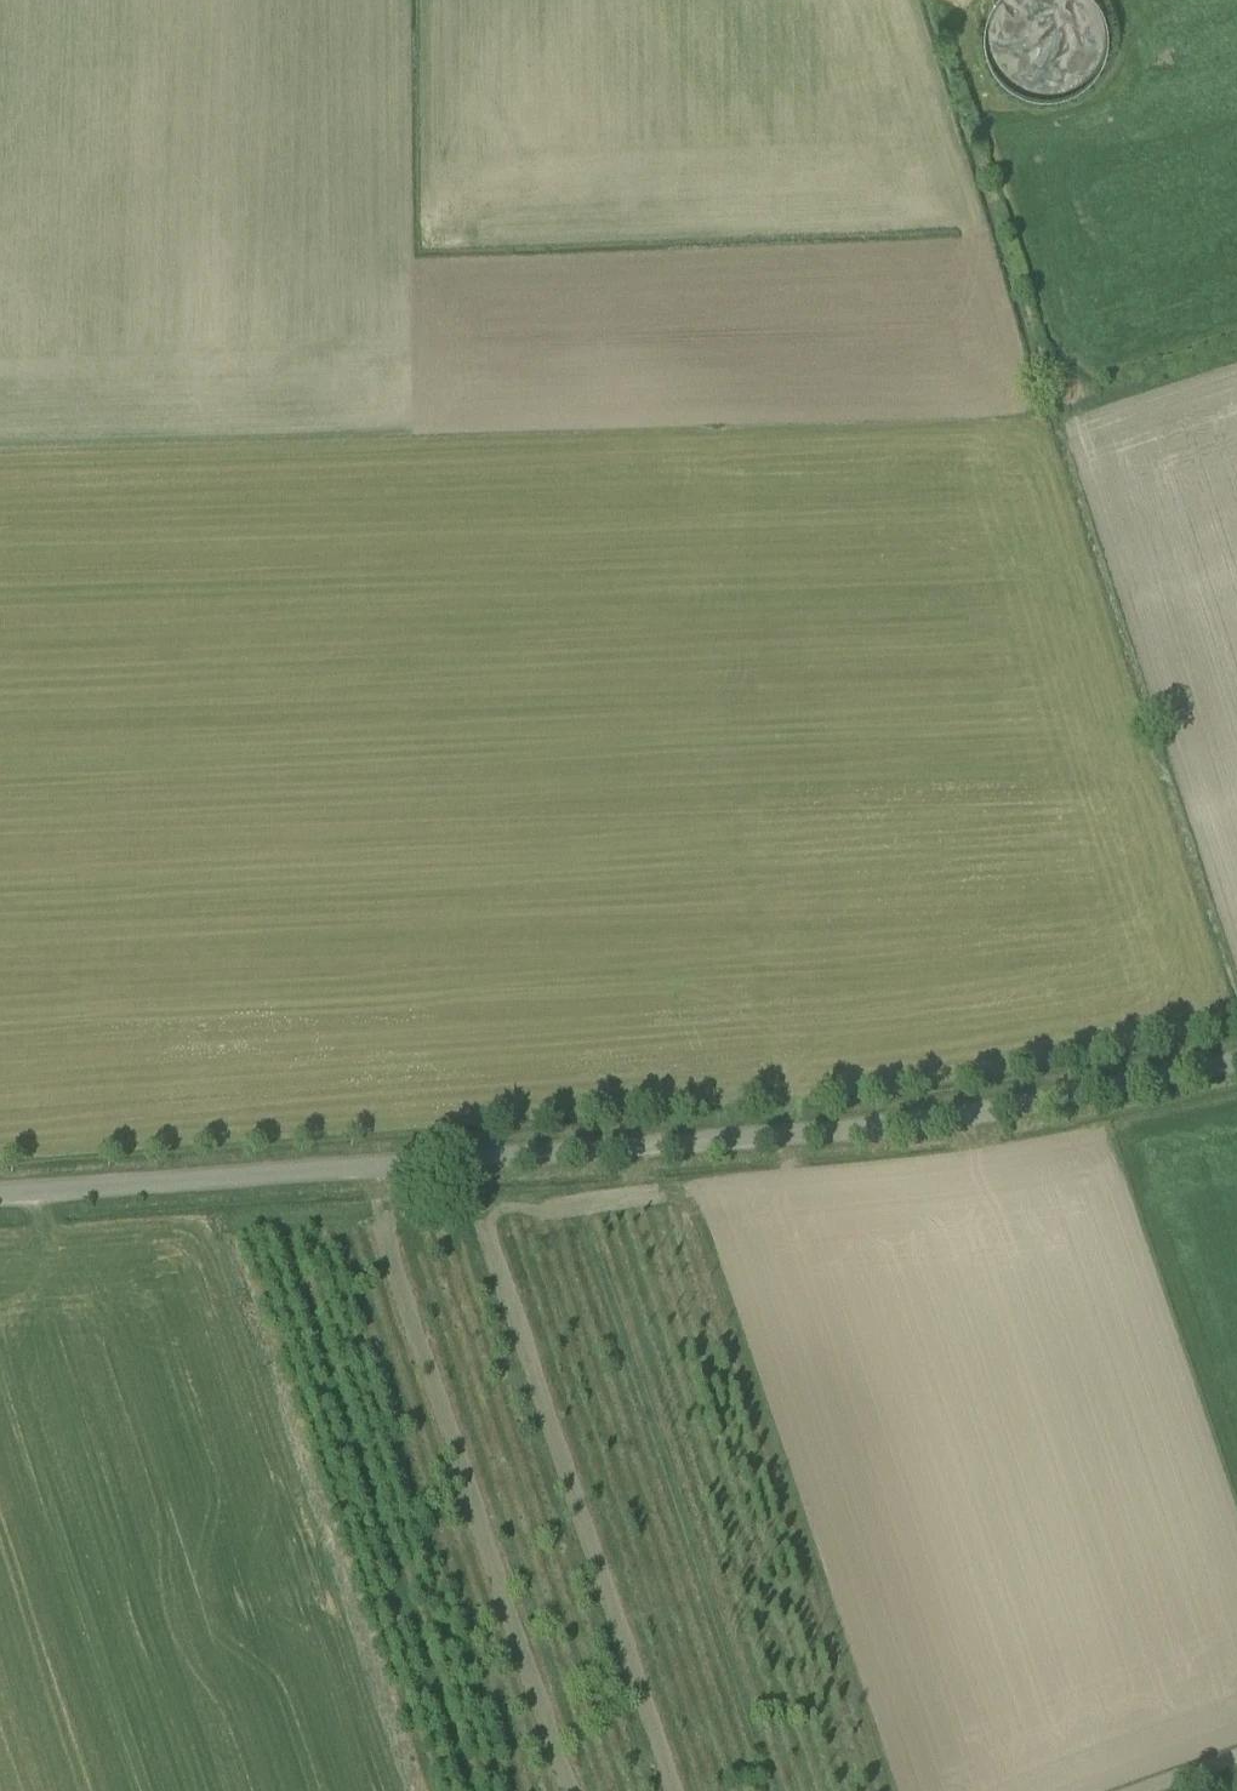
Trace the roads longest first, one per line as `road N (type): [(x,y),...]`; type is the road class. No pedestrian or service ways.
road 1 (unclassified): [(0,1201),(371,1177),(955,1118),(1236,1068)]

